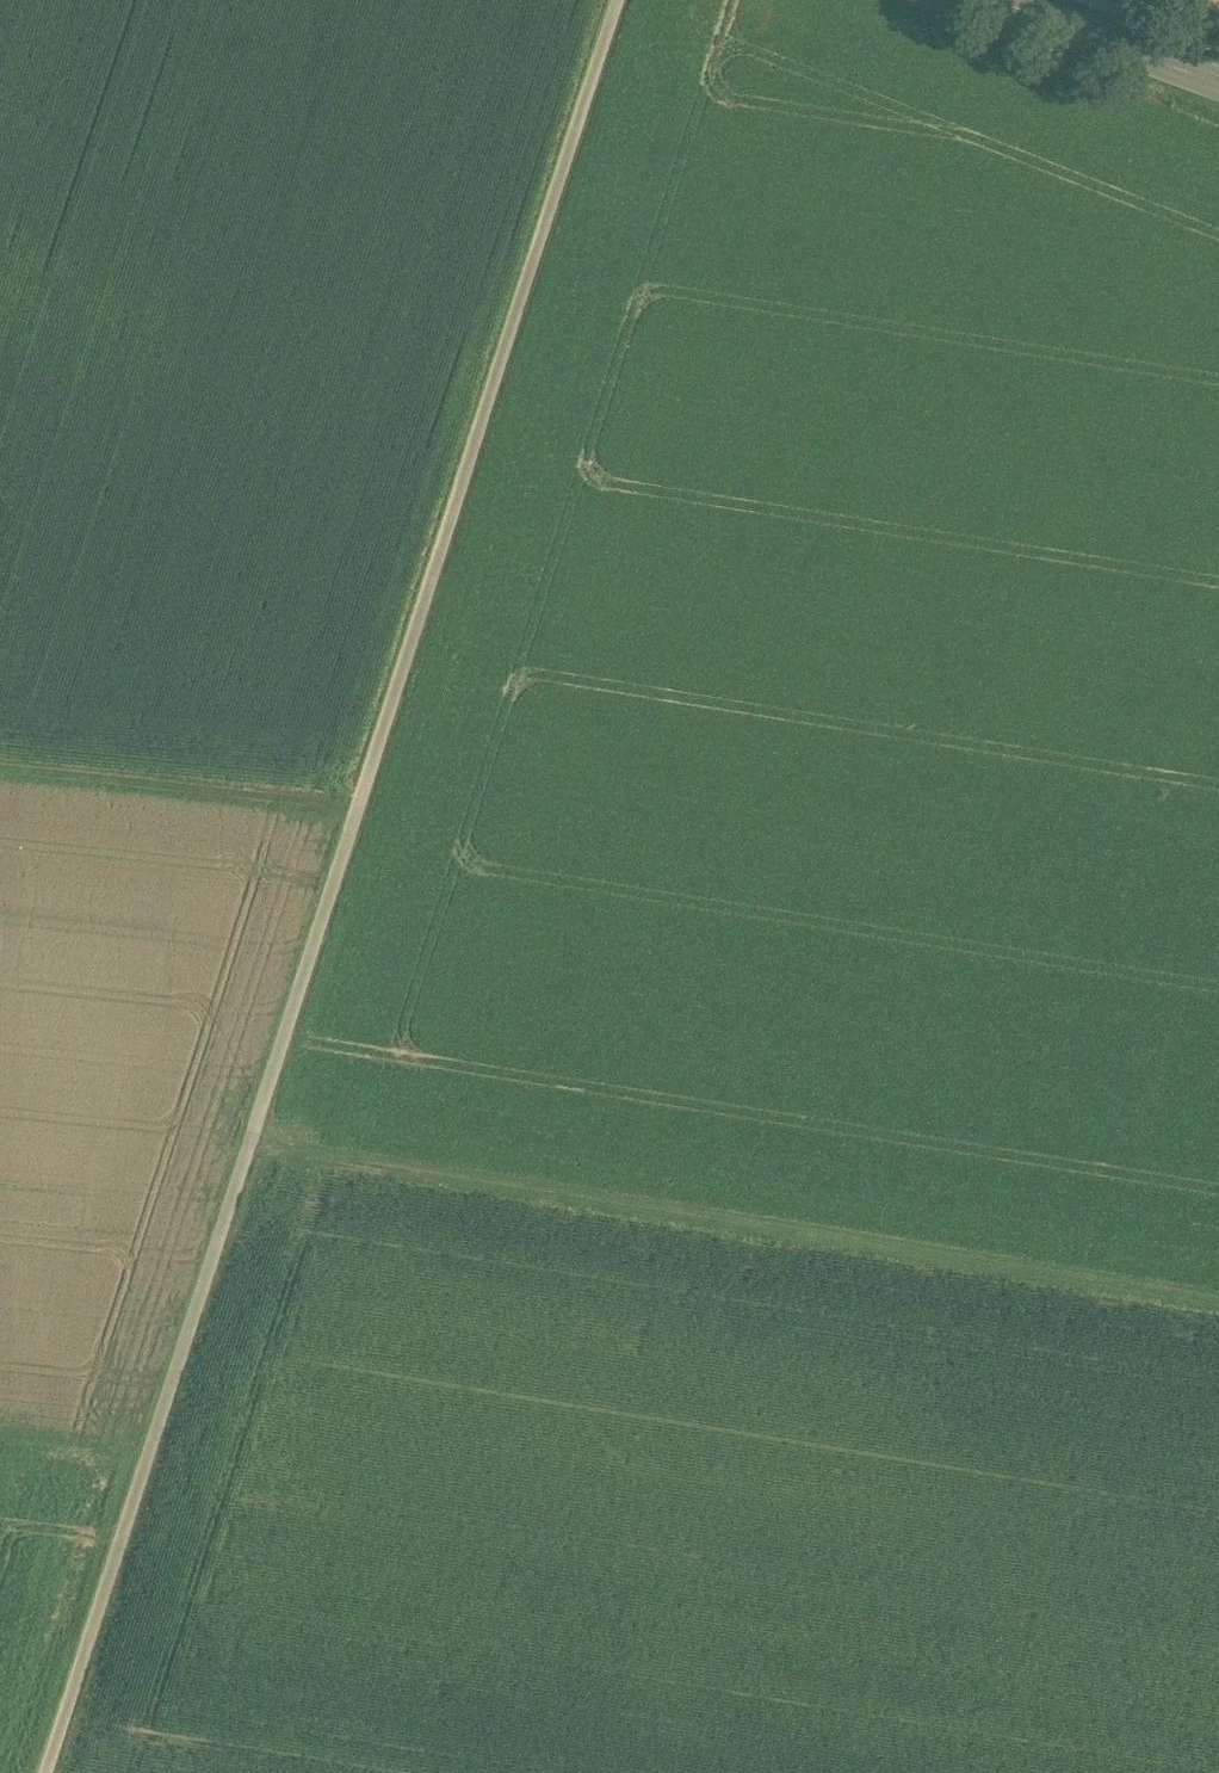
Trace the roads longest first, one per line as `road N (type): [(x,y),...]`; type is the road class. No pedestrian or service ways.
road 1 (track): [(47,1772),(619,0)]
road 2 (track): [(250,1145),(1218,1299)]
road 3 (track): [(0,771),(359,809)]
road 4 (secondary): [(1004,0),(1218,85)]

